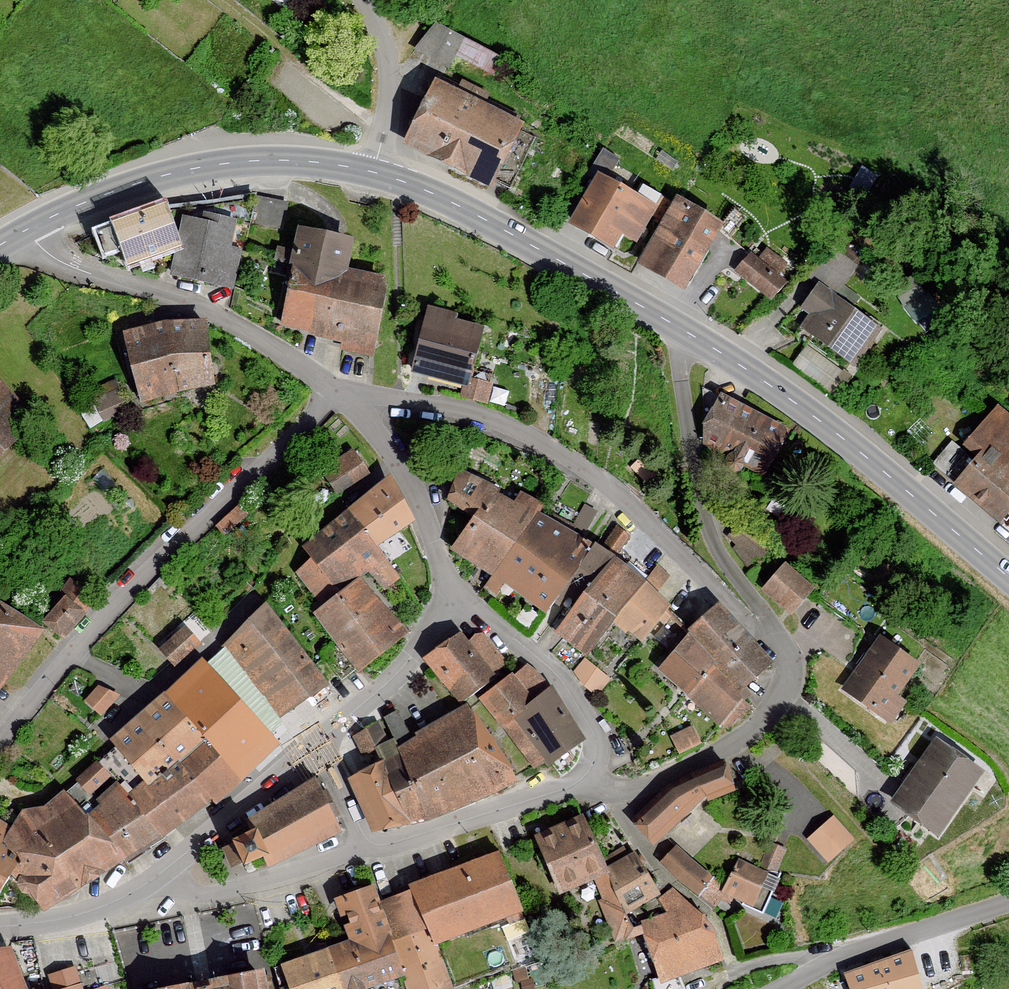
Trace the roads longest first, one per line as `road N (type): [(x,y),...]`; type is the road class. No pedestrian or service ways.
road 1 (residential): [(768,641),(584,468),(507,424),(338,389)]
road 2 (residential): [(0,746),(152,567),(338,389)]
road 3 (secondary): [(675,325),(793,397),(1008,578)]
road 4 (secondary): [(27,230),(110,192),(230,162),(298,160),(374,172)]
road 5 (residential): [(27,230),(62,262),(158,288),(238,325),(338,389)]
road 6 (secondary): [(374,172),(470,211),(675,325)]
road 7 (residential): [(675,325),(689,441),(725,572),(768,641)]
road 8 (residential): [(768,641),(789,672),(785,695),(725,752),(645,787),(618,789),(588,777)]
road 9 (residential): [(778,988),(1008,901)]
road 10 (residential): [(456,595),(567,688),(598,742),(588,777)]
road 11 (residential): [(338,389),(406,476),(456,595)]
road 12 (residential): [(365,854),(588,777)]
road 13 (residential): [(160,877),(211,894),(365,854)]
road 14 (residential): [(456,595),(411,657),(316,744)]
road 15 (residential): [(316,744),(160,877)]
road 16 (unclassified): [(365,0),(389,77),(374,172)]
road 17 (residential): [(0,927),(69,919),(160,877)]
road 18 (residential): [(365,854),(316,744)]

